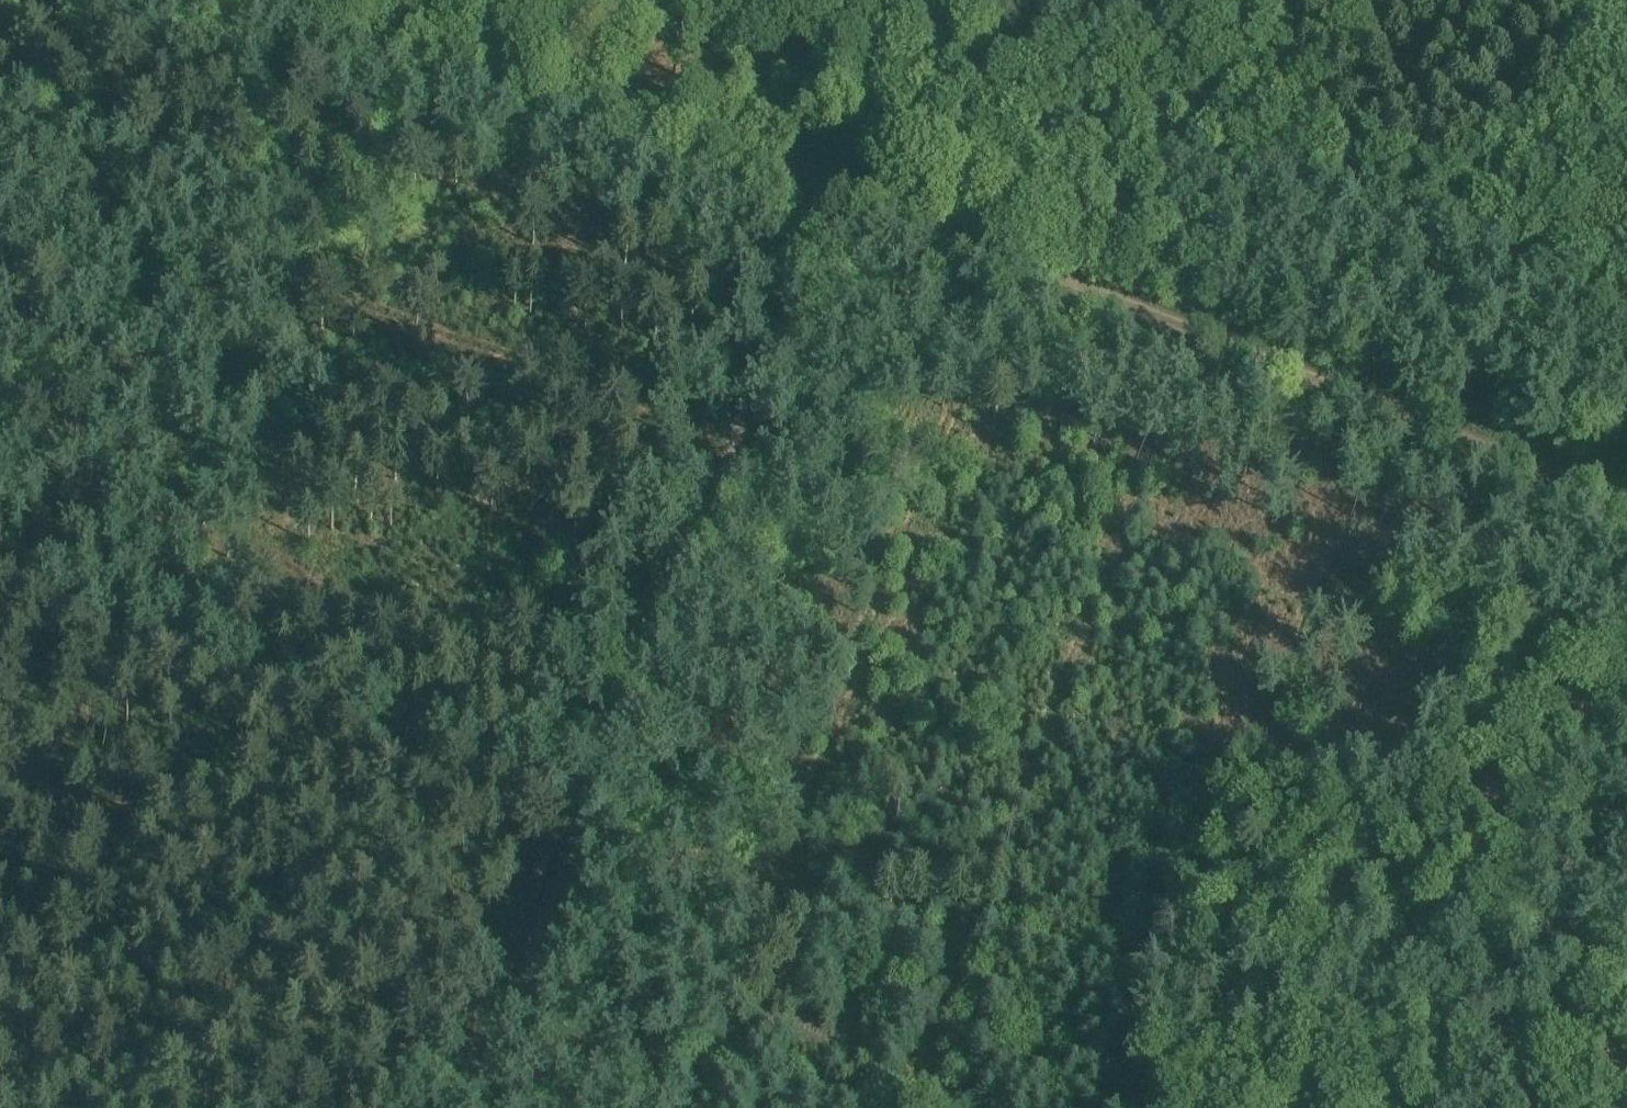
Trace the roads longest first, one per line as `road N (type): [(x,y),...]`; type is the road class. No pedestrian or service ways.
road 1 (track): [(823,201),(470,1107)]
road 2 (track): [(1626,501),(823,201)]
road 3 (track): [(823,201),(299,0)]
road 4 (track): [(903,0),(823,201)]

